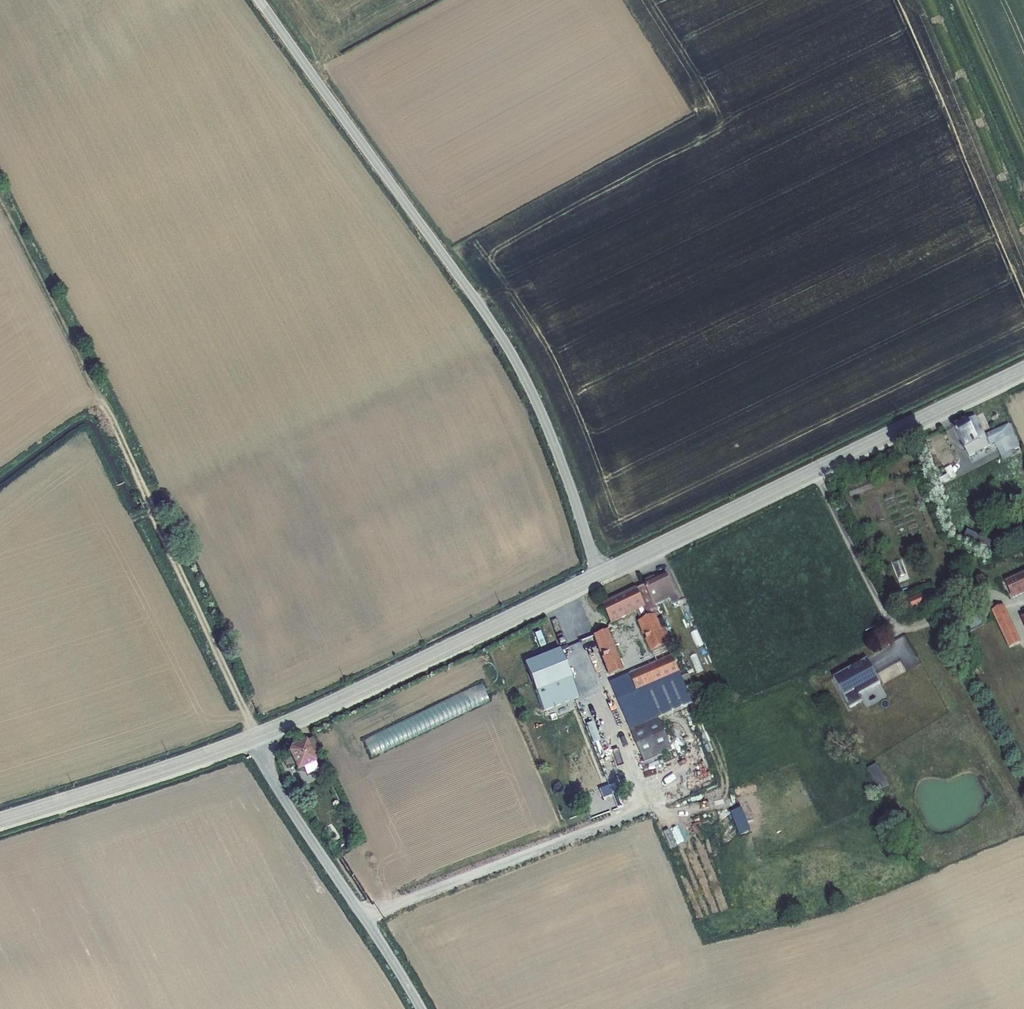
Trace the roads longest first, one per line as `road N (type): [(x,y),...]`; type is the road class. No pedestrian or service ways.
road 1 (unclassified): [(261,0),(515,353),(598,572)]
road 2 (track): [(255,736),(85,362),(0,200)]
road 3 (tertiary): [(598,572),(1023,371)]
road 4 (tertiary): [(255,736),(598,572)]
road 5 (unclassified): [(421,1008),(285,801),(255,736)]
road 6 (tertiary): [(0,820),(255,736)]

